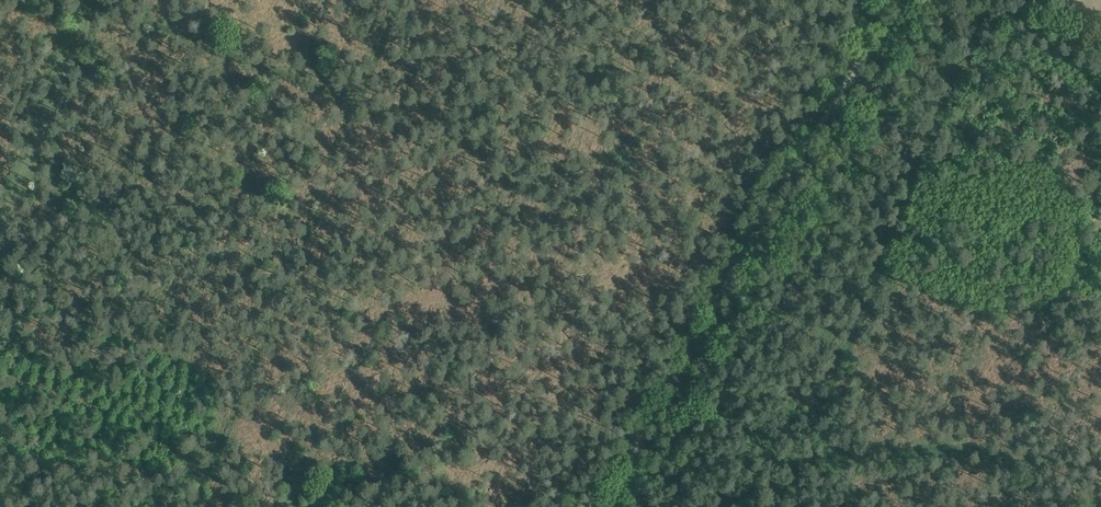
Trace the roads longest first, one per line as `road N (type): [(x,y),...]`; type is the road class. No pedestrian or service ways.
road 1 (track): [(594,506),(902,0)]
road 2 (track): [(0,258),(104,0)]

